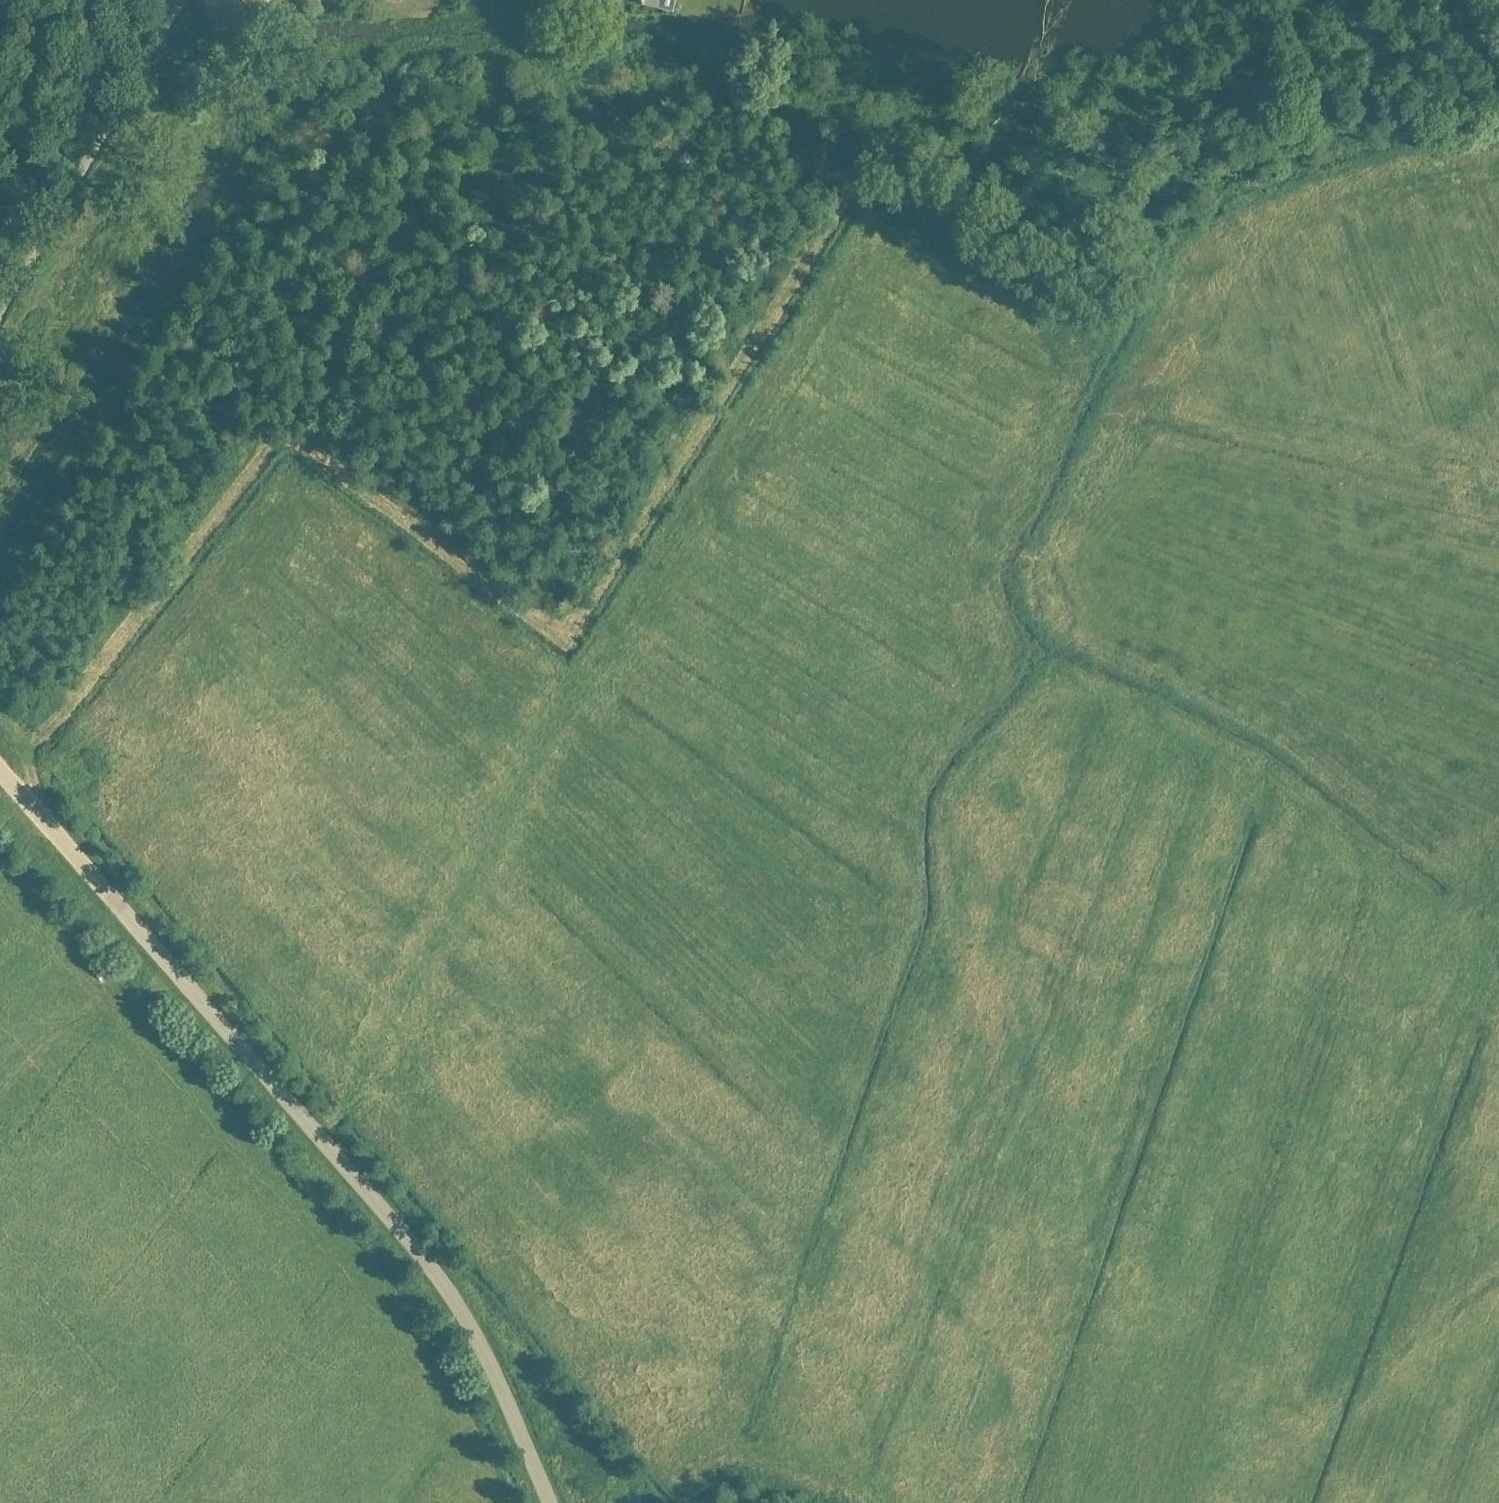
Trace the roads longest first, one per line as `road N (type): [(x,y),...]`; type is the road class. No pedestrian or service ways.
road 1 (unclassified): [(549,1502),(483,1354),(441,1279),(0,769)]
road 2 (unclassified): [(181,0),(0,314)]

